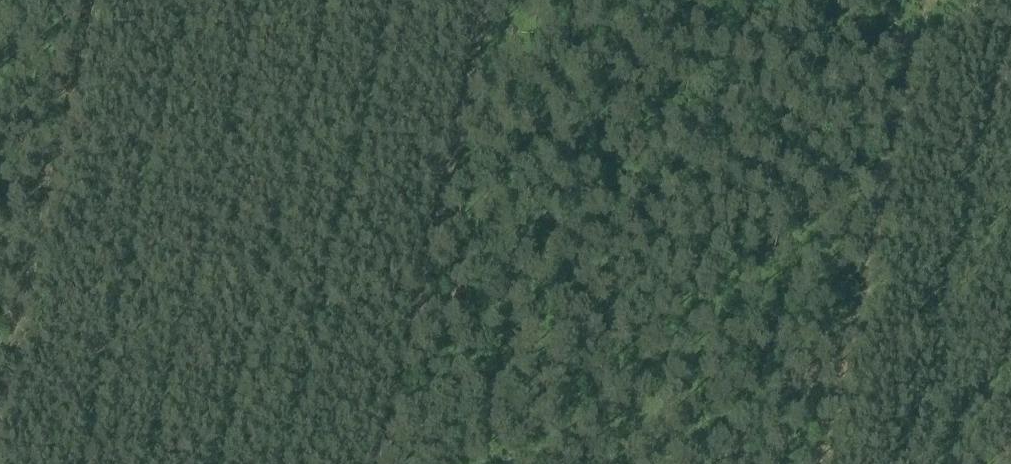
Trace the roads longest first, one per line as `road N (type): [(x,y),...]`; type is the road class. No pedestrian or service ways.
road 1 (track): [(924,0),(820,463)]
road 2 (track): [(474,0),(371,463)]
road 3 (track): [(92,0),(0,394)]

